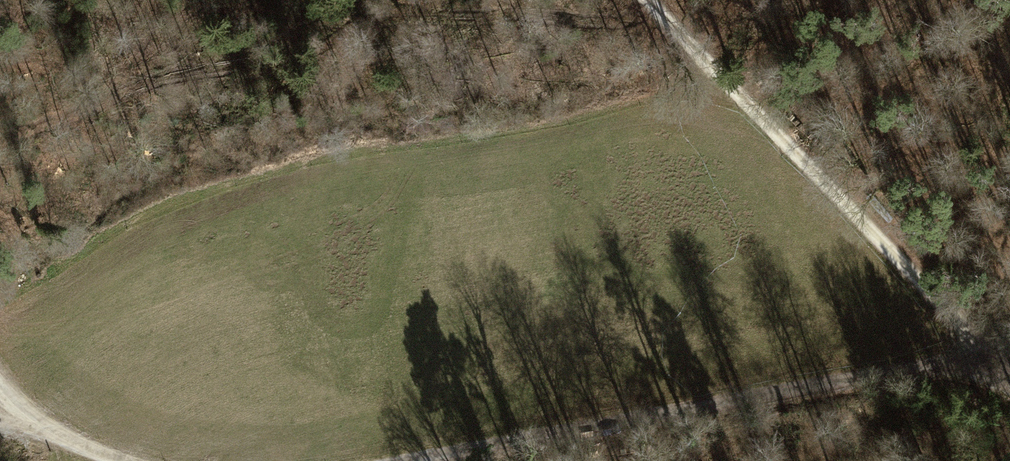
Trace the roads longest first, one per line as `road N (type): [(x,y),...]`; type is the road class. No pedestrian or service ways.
road 1 (track): [(439,460),(995,358)]
road 2 (track): [(644,0),(995,358)]

